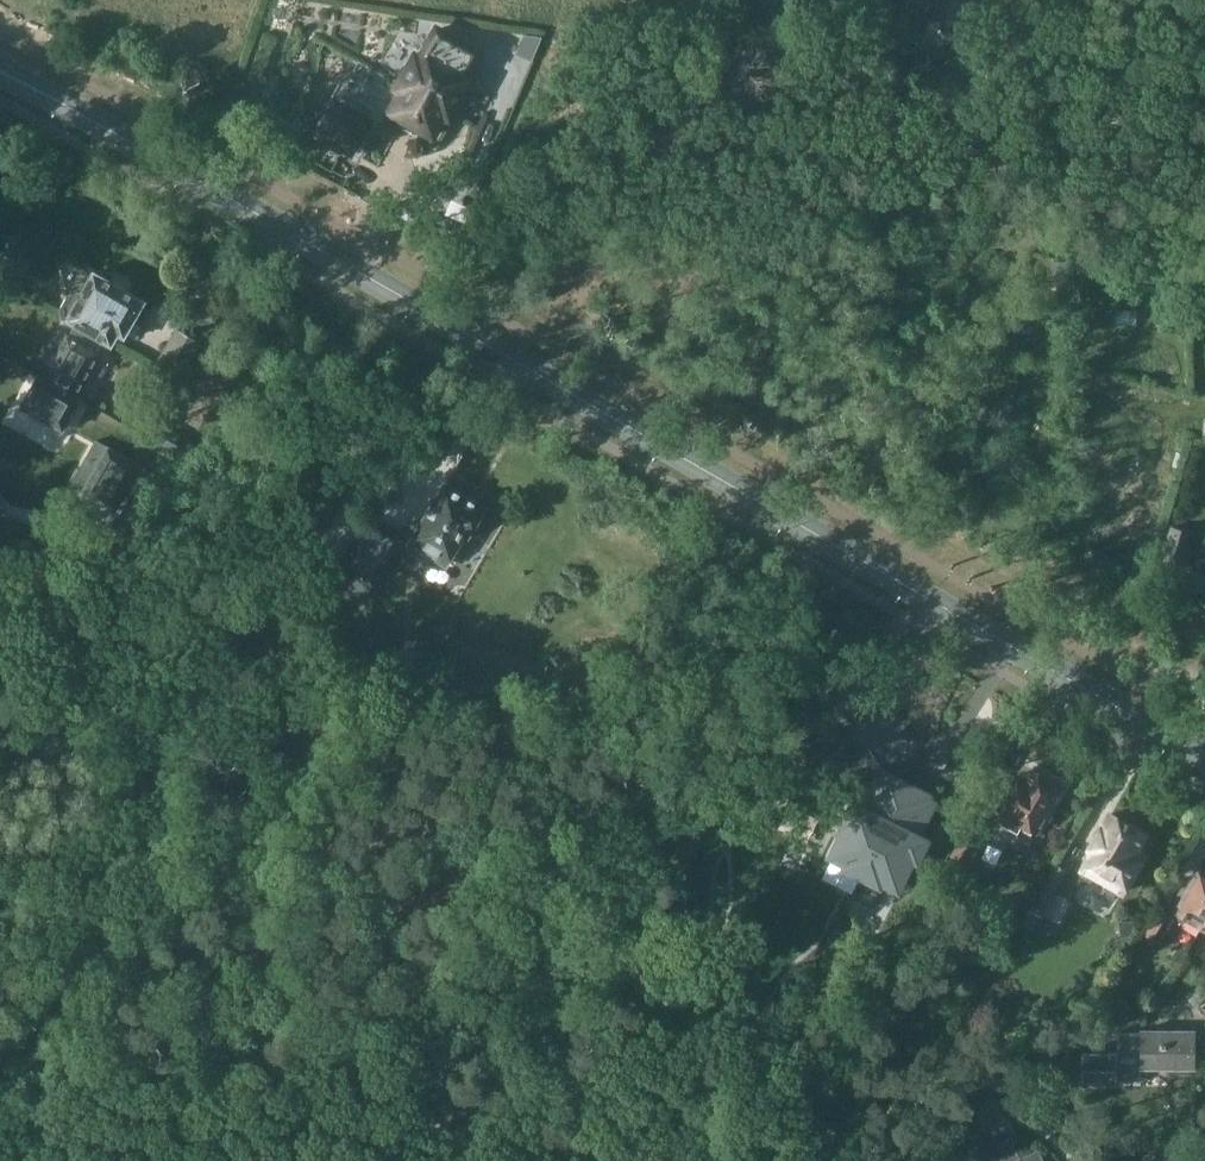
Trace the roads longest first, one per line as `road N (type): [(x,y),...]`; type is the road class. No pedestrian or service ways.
road 1 (tertiary): [(1204,759),(0,72)]

